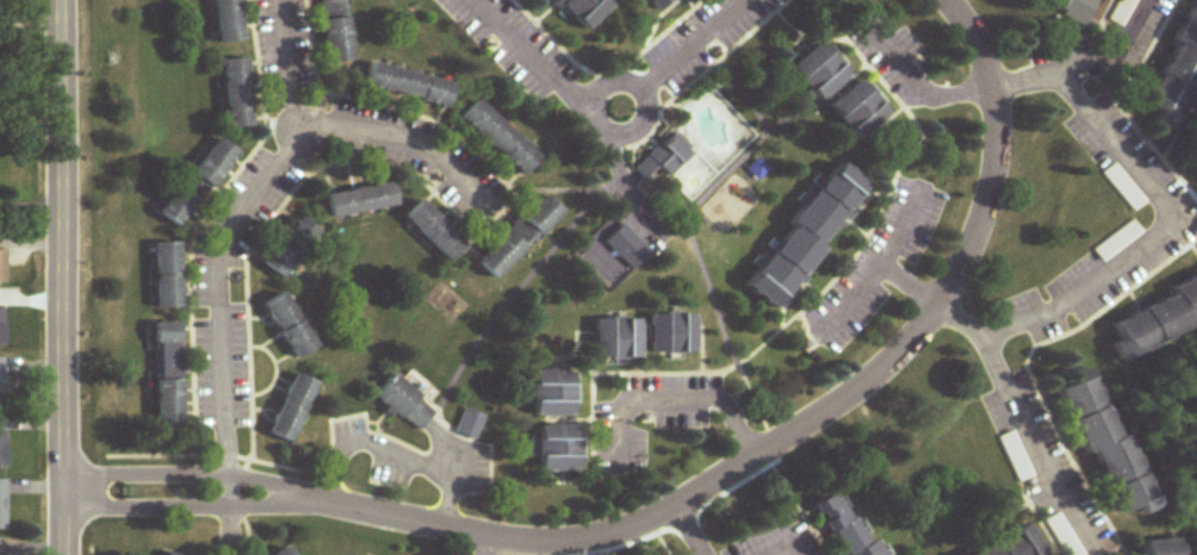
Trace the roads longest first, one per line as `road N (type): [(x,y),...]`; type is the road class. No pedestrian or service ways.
road 1 (residential): [(942,0),(973,38),(999,94),(1000,164),(993,201),(943,310),(886,369),(813,424),(677,510),(616,534),(544,544),(323,499),(56,489)]
road 2 (residential): [(230,492),(221,254),(246,204),(322,133),(405,149),(492,211)]
road 3 (tertiary): [(52,0),(56,554)]
road 4 (residential): [(990,344),(1156,242),(1167,217),(1061,76),(999,94)]
road 5 (residential): [(748,0),(616,119),(476,0)]
road 6 (residential): [(943,310),(990,344),(1099,554)]
road 7 (residential): [(322,133),(285,0)]
road 8 (residential): [(1061,76),(1131,46),(1156,0)]

